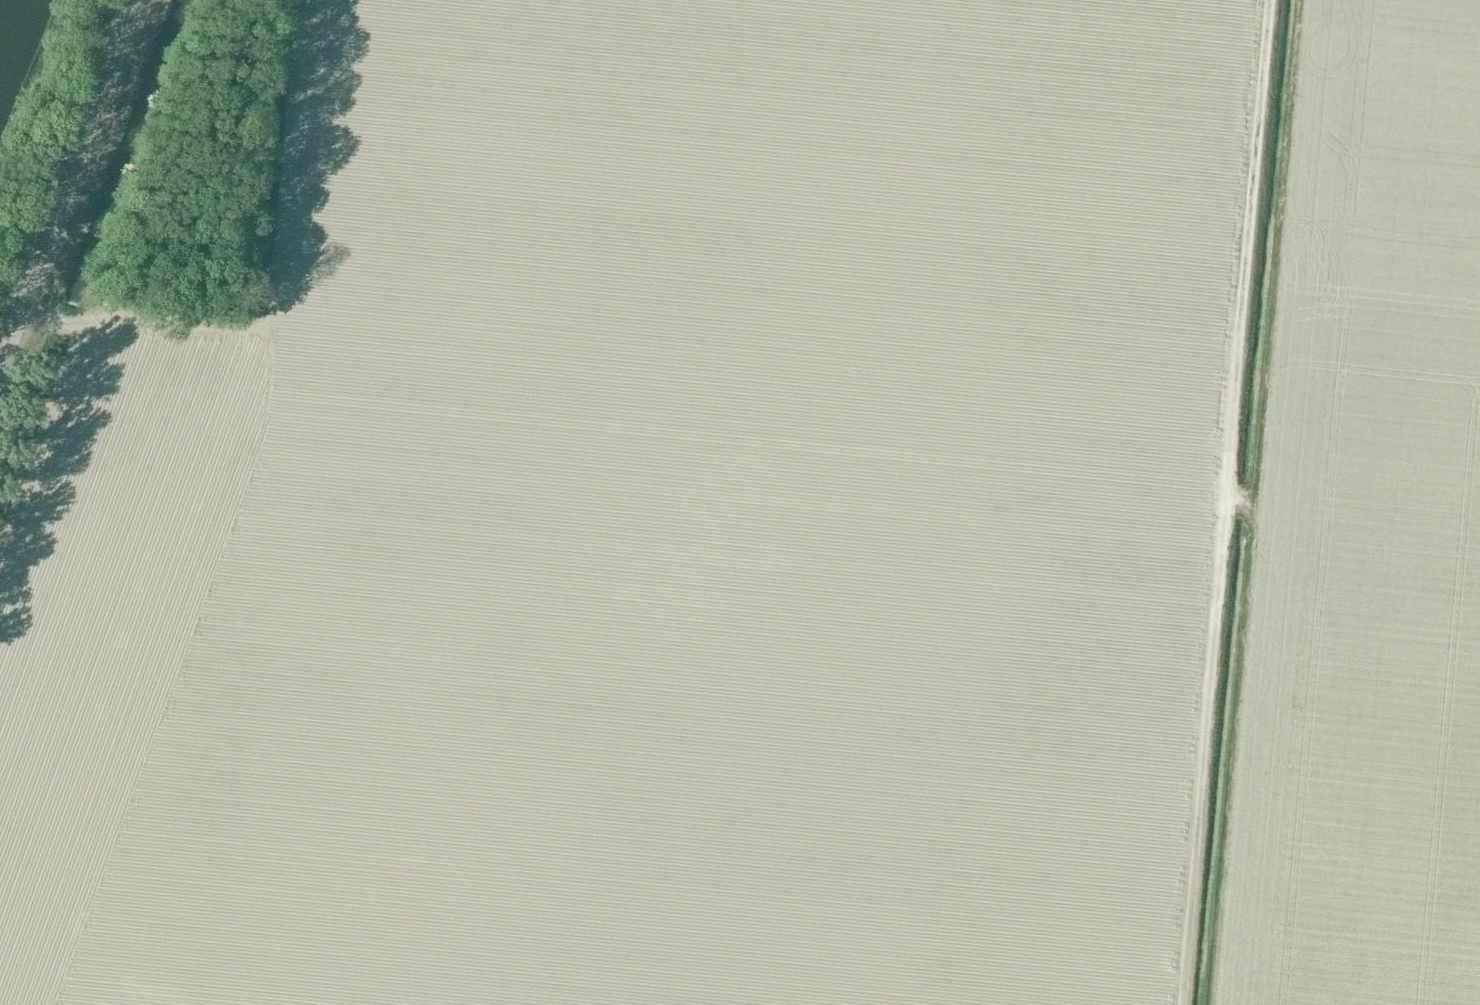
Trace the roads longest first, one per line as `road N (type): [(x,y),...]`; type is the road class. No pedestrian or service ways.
road 1 (unclassified): [(0,350),(132,0)]

